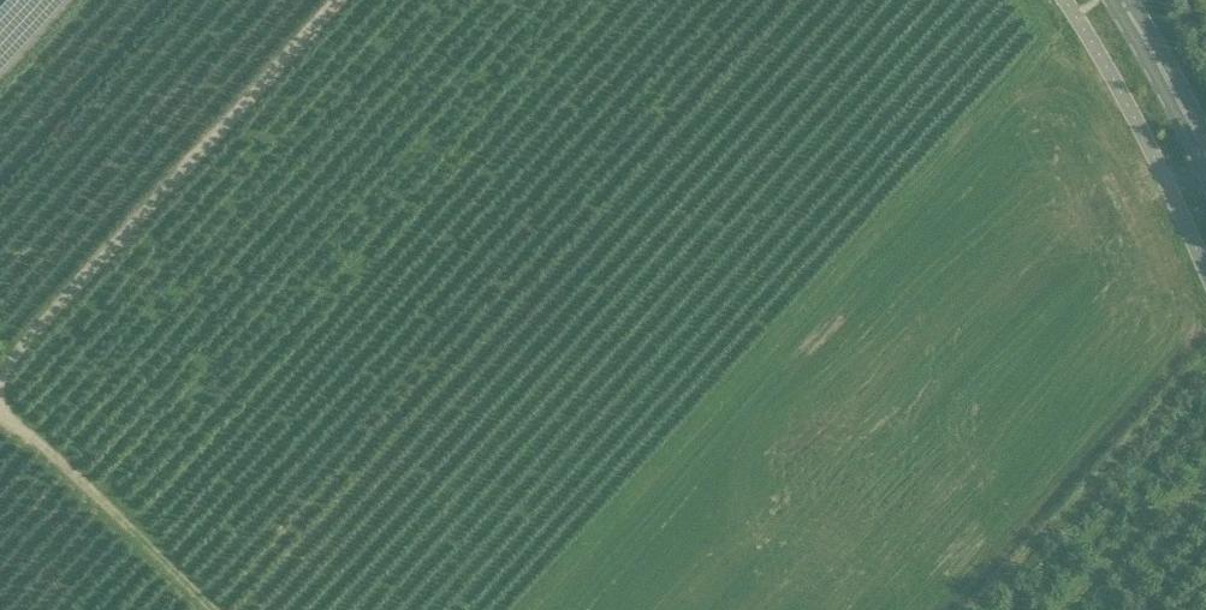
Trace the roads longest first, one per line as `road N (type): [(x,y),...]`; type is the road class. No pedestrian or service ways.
road 1 (secondary): [(1205,157),(1122,0)]

